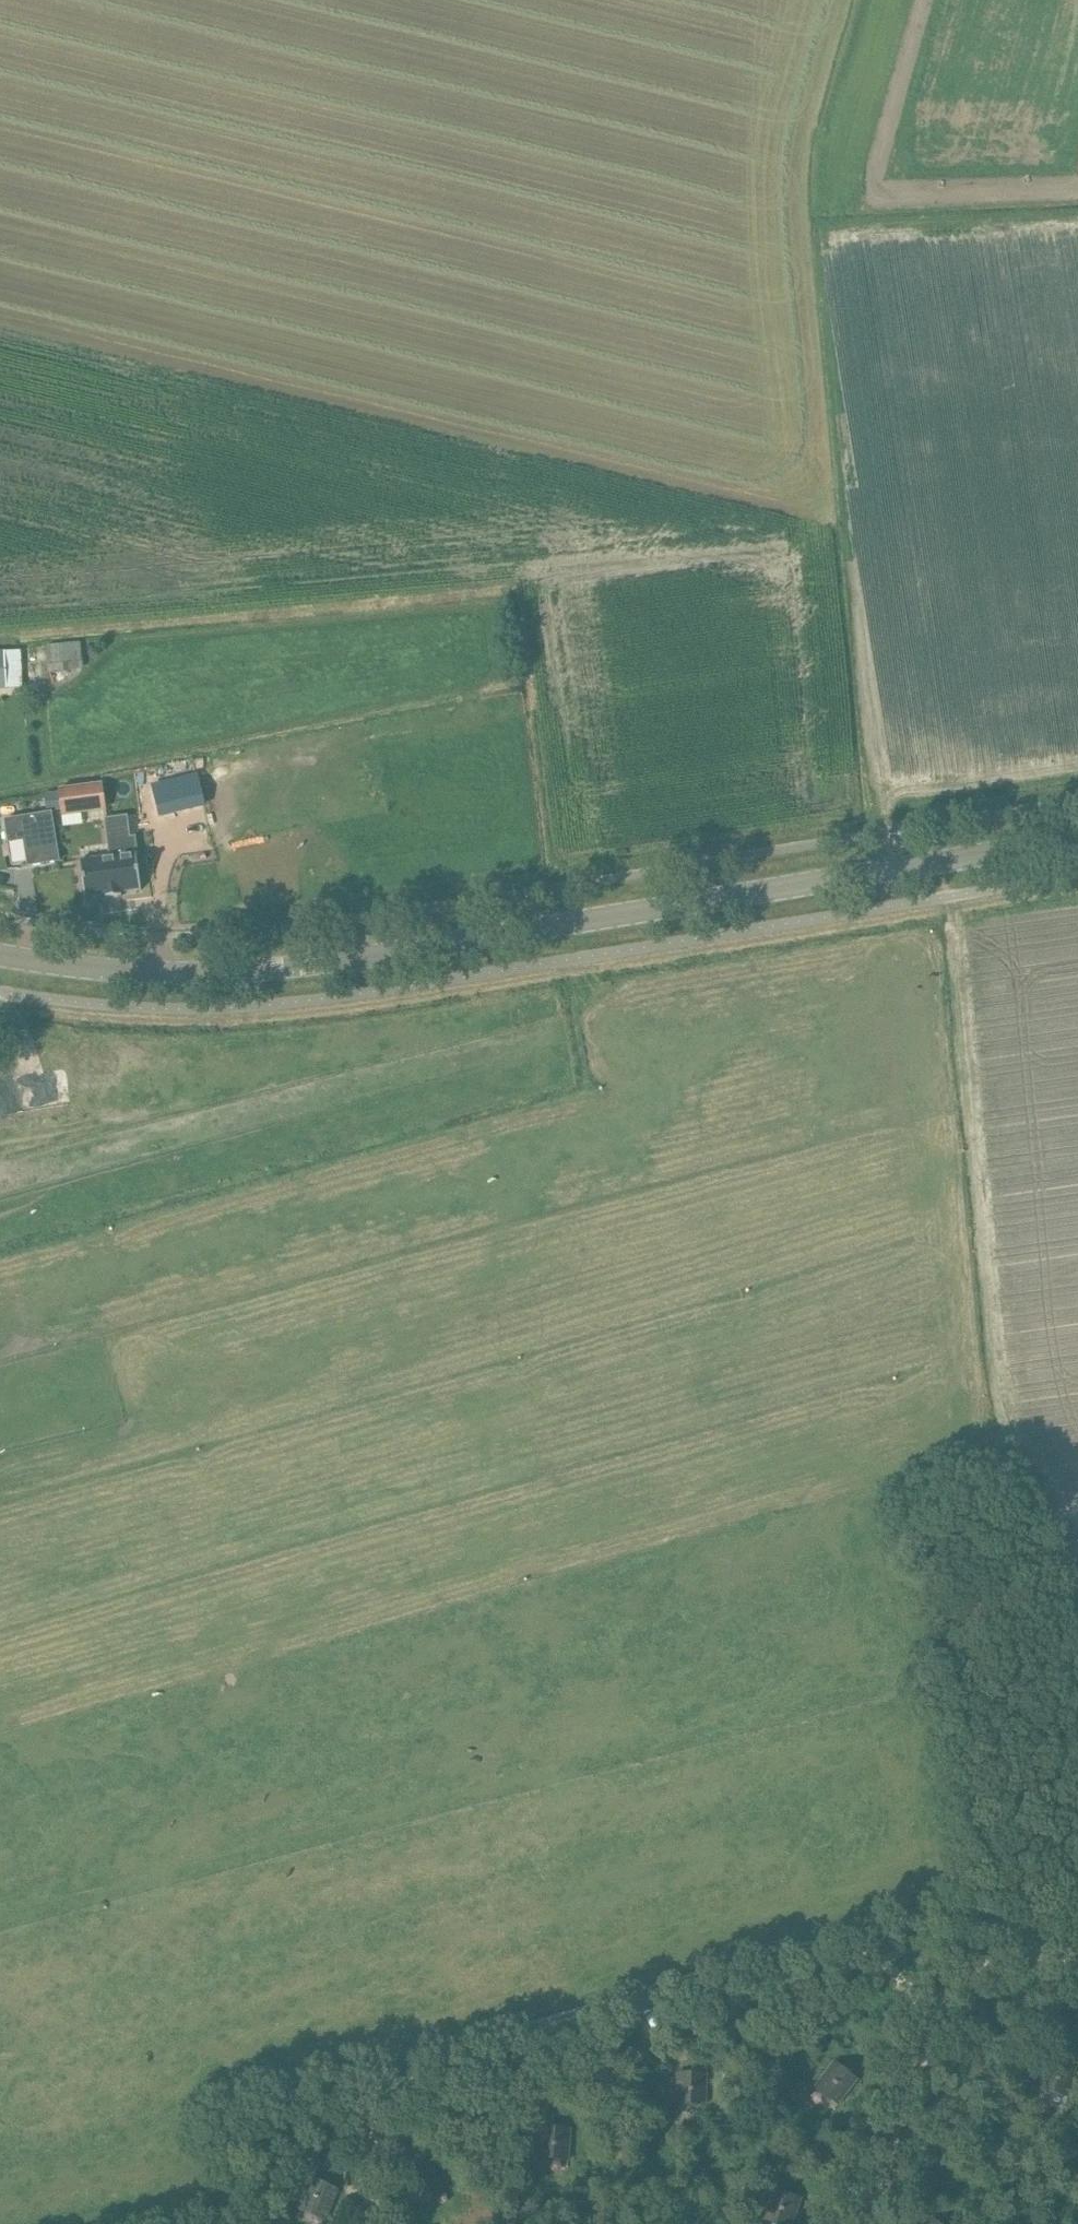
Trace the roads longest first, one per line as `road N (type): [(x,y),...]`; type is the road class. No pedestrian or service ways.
road 1 (tertiary): [(0,957),(159,974),(291,967),(1077,839)]
road 2 (track): [(376,2223),(374,2173),(390,2100),(416,2063),(497,2028),(829,1945),(877,1956),(914,1983),(937,2015),(927,2076),(895,2149),(826,2223)]
road 3 (track): [(937,2015),(989,1958),(1030,1946),(1077,1953)]

